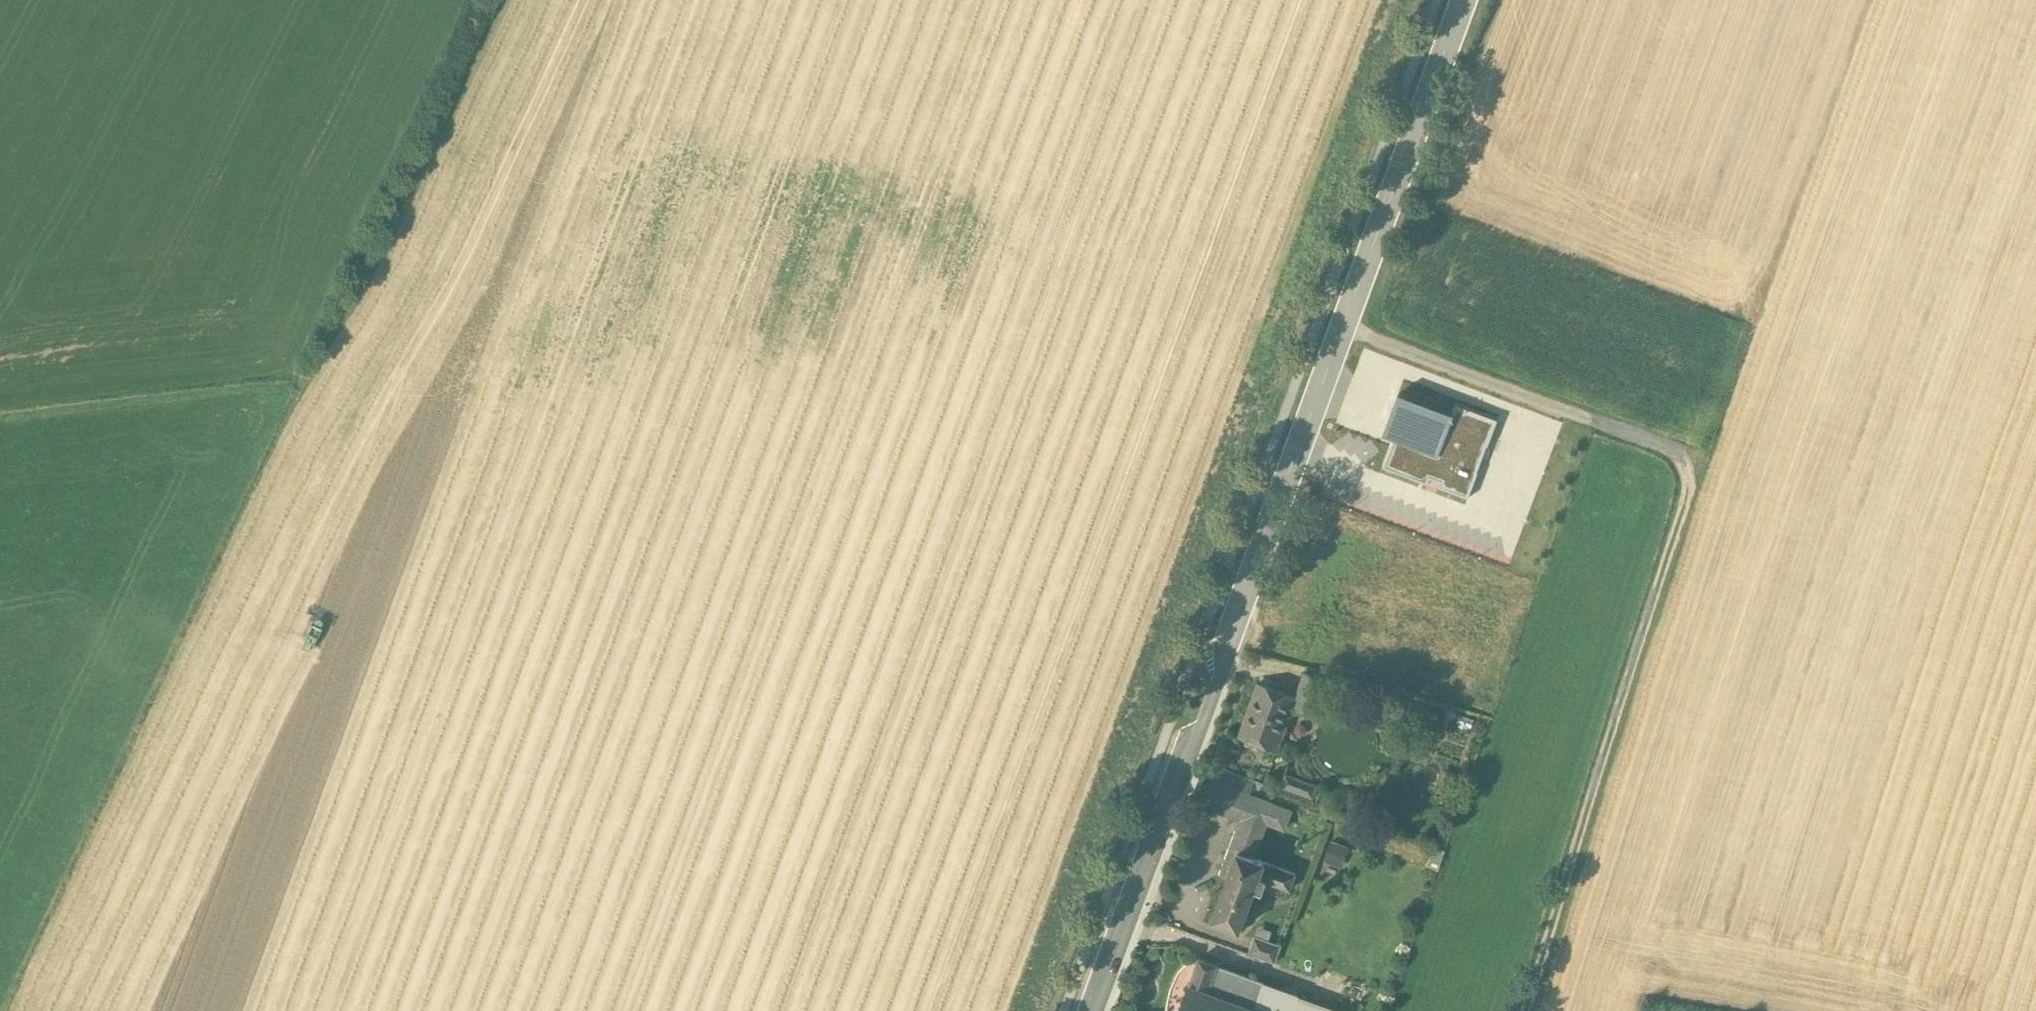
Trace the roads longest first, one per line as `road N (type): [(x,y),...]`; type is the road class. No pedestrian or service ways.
road 1 (tertiary): [(1095,1010),(1465,0)]
road 2 (track): [(1345,328),(1671,451),(1689,483),(1528,1010)]

